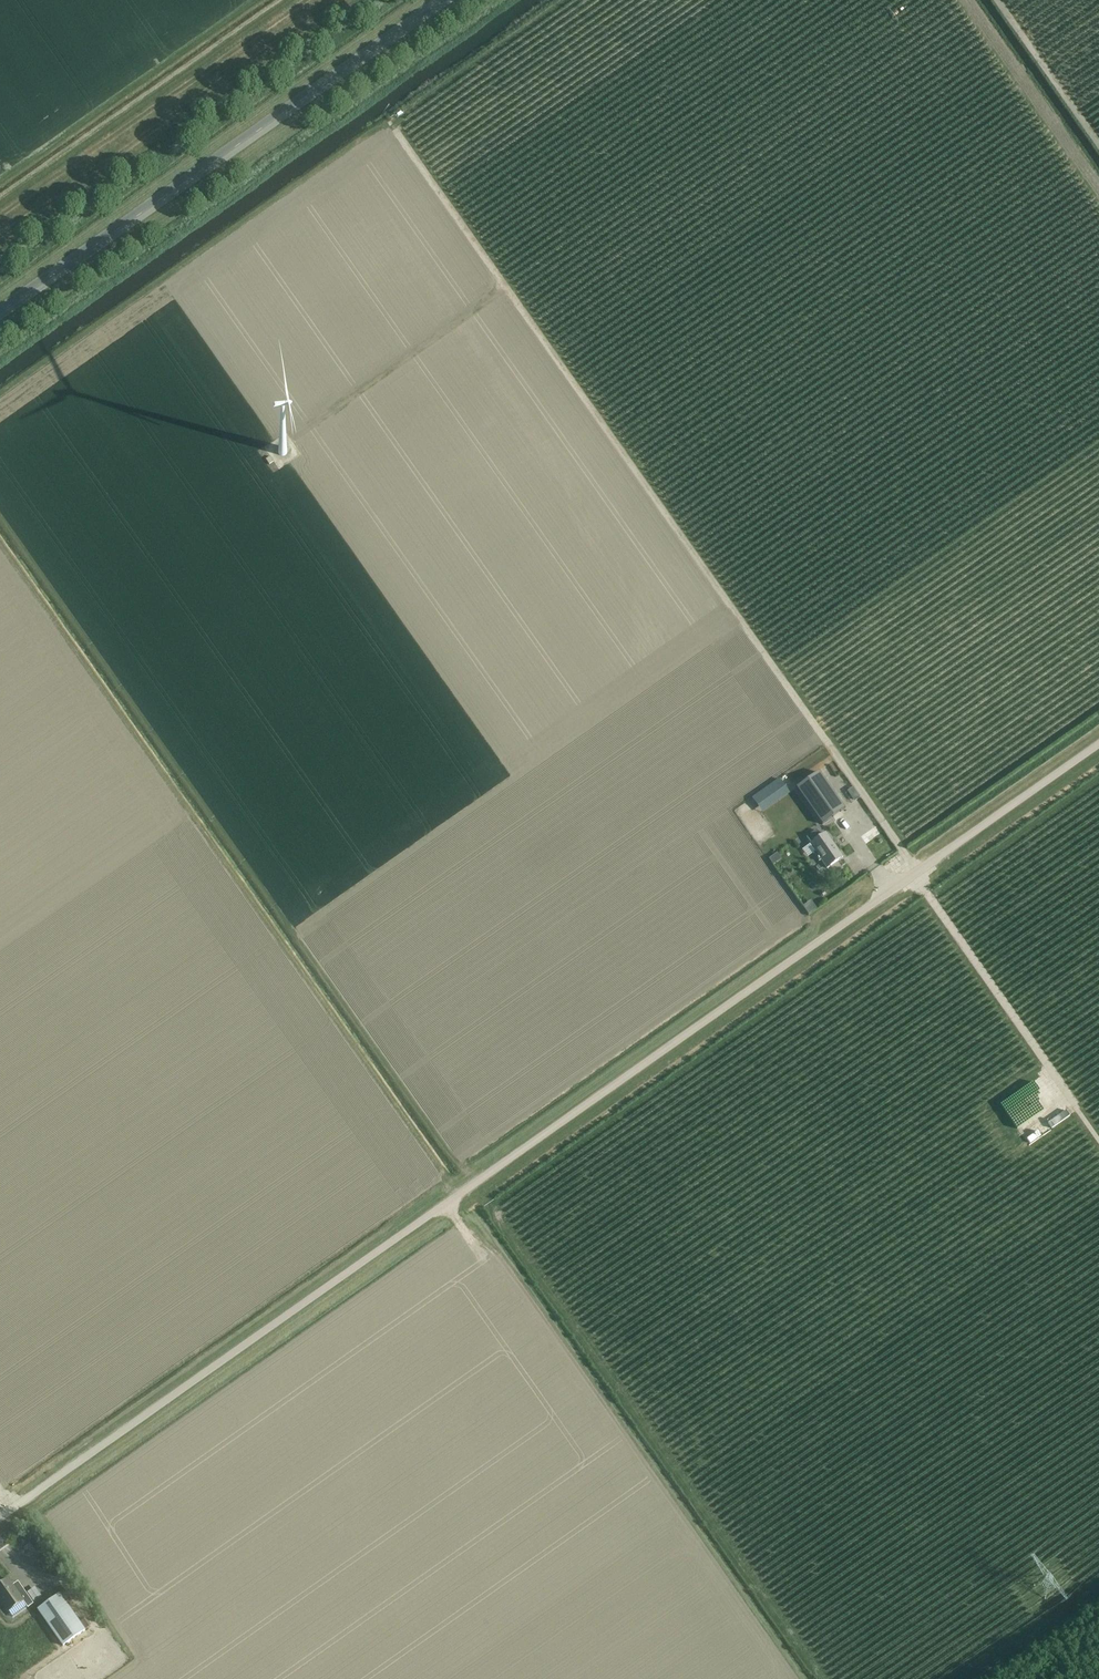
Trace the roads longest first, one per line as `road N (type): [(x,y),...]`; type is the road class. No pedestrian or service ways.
road 1 (unclassified): [(1098,739),(0,1504)]
road 2 (unclassified): [(0,311),(440,0)]

